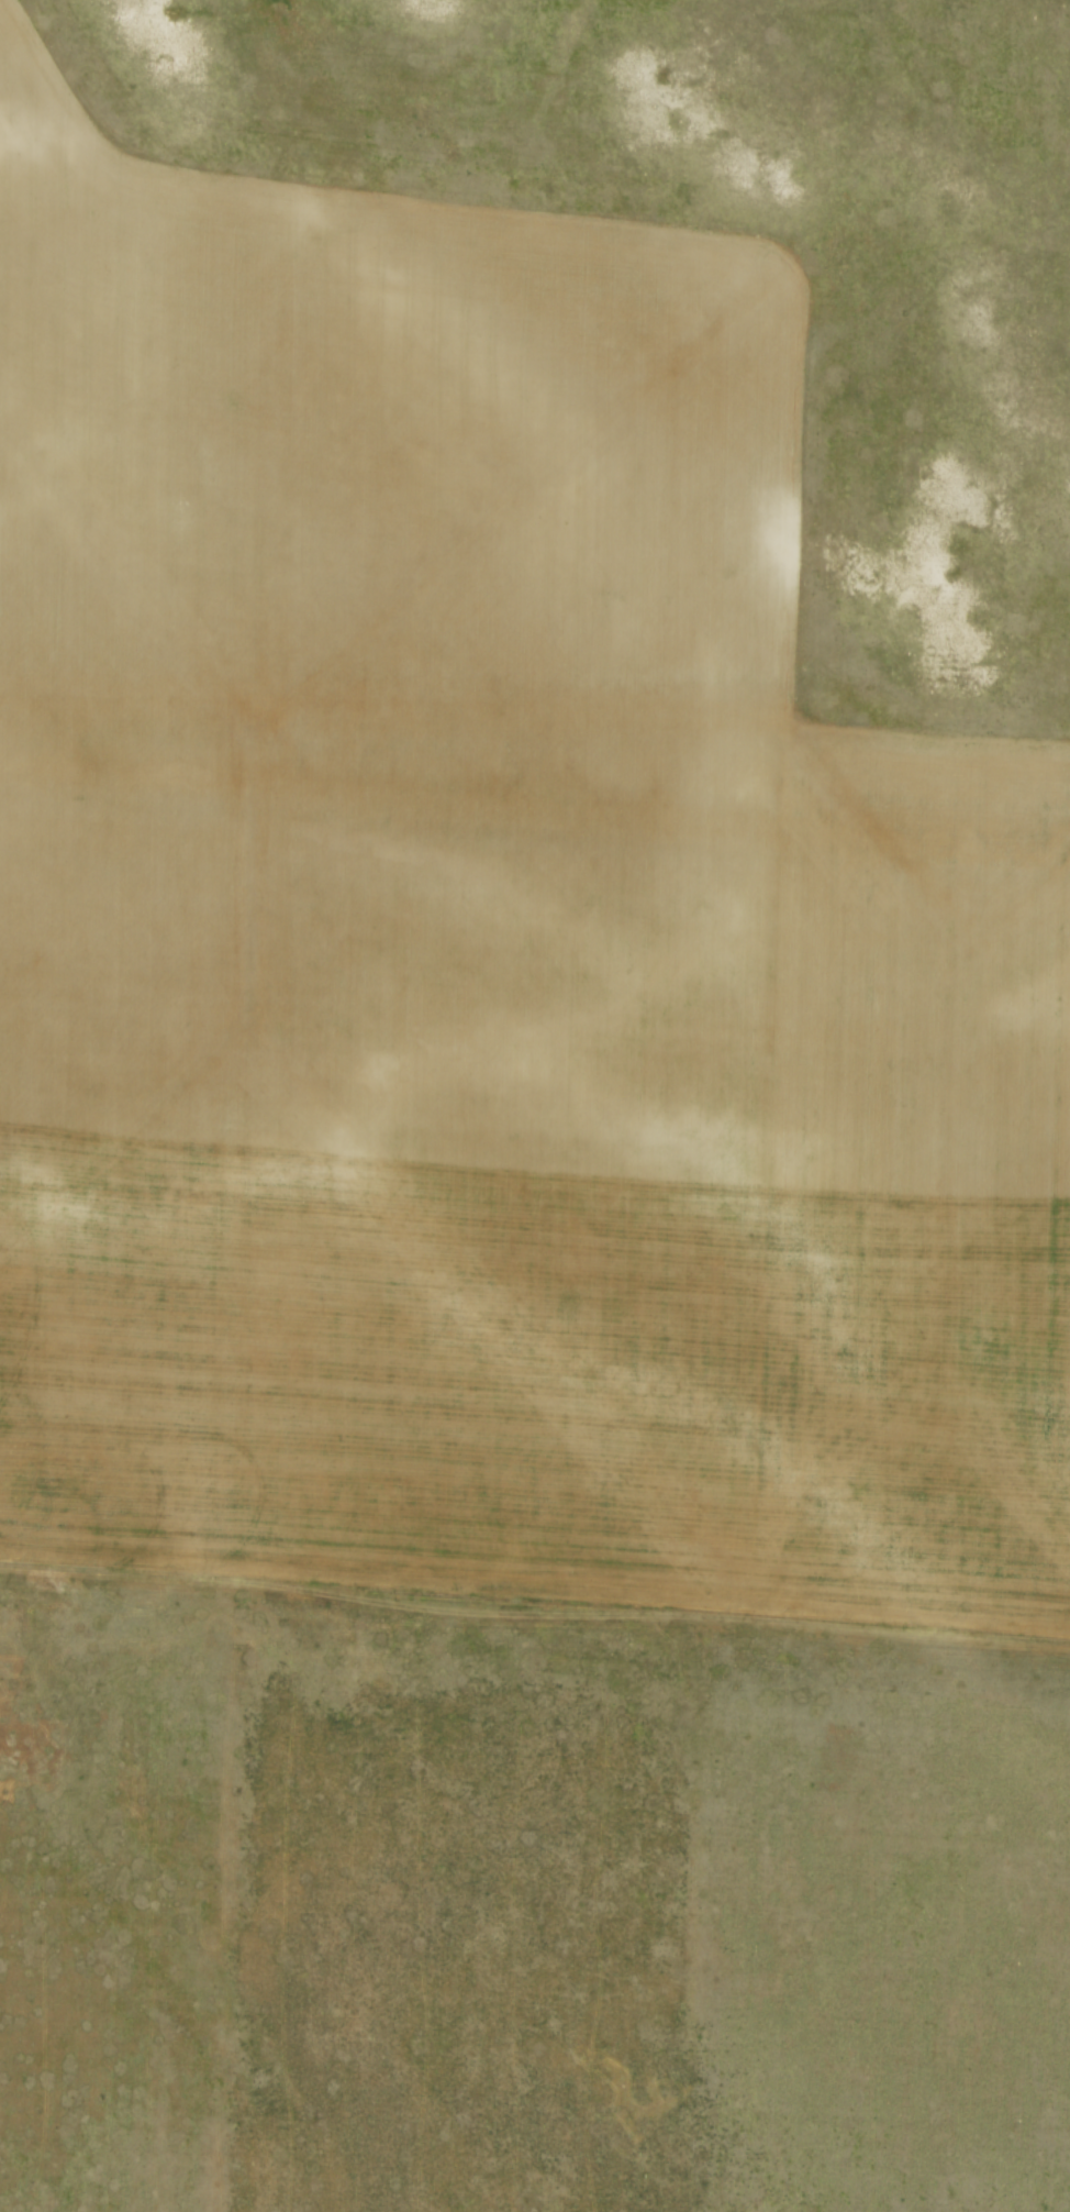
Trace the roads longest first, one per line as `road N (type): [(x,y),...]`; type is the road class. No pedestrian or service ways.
road 1 (residential): [(0,1559),(1069,1637)]

